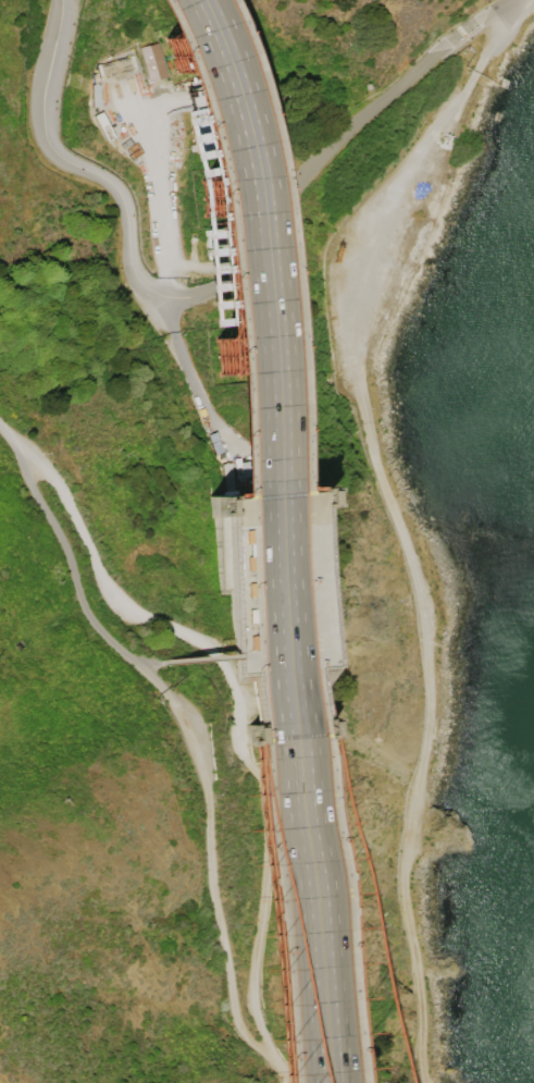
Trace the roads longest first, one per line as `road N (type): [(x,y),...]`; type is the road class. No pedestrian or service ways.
road 1 (motorway): [(172,0),(224,189),(308,1082)]
road 2 (motorway): [(328,1082),(247,211),(231,109),(196,0)]
road 3 (track): [(475,71),(411,161),(377,233),(350,337),(378,470),(426,611),(430,716),(405,904),(427,1082)]

